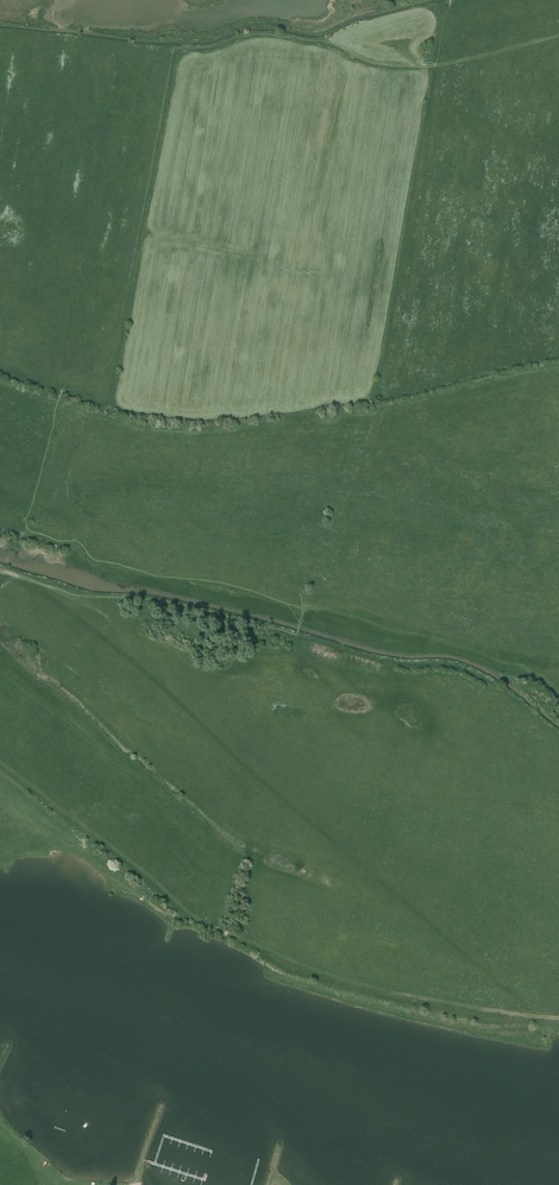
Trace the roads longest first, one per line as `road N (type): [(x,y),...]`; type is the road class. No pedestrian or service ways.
road 1 (track): [(411,998),(558,1020)]
road 2 (track): [(432,66),(558,35)]

